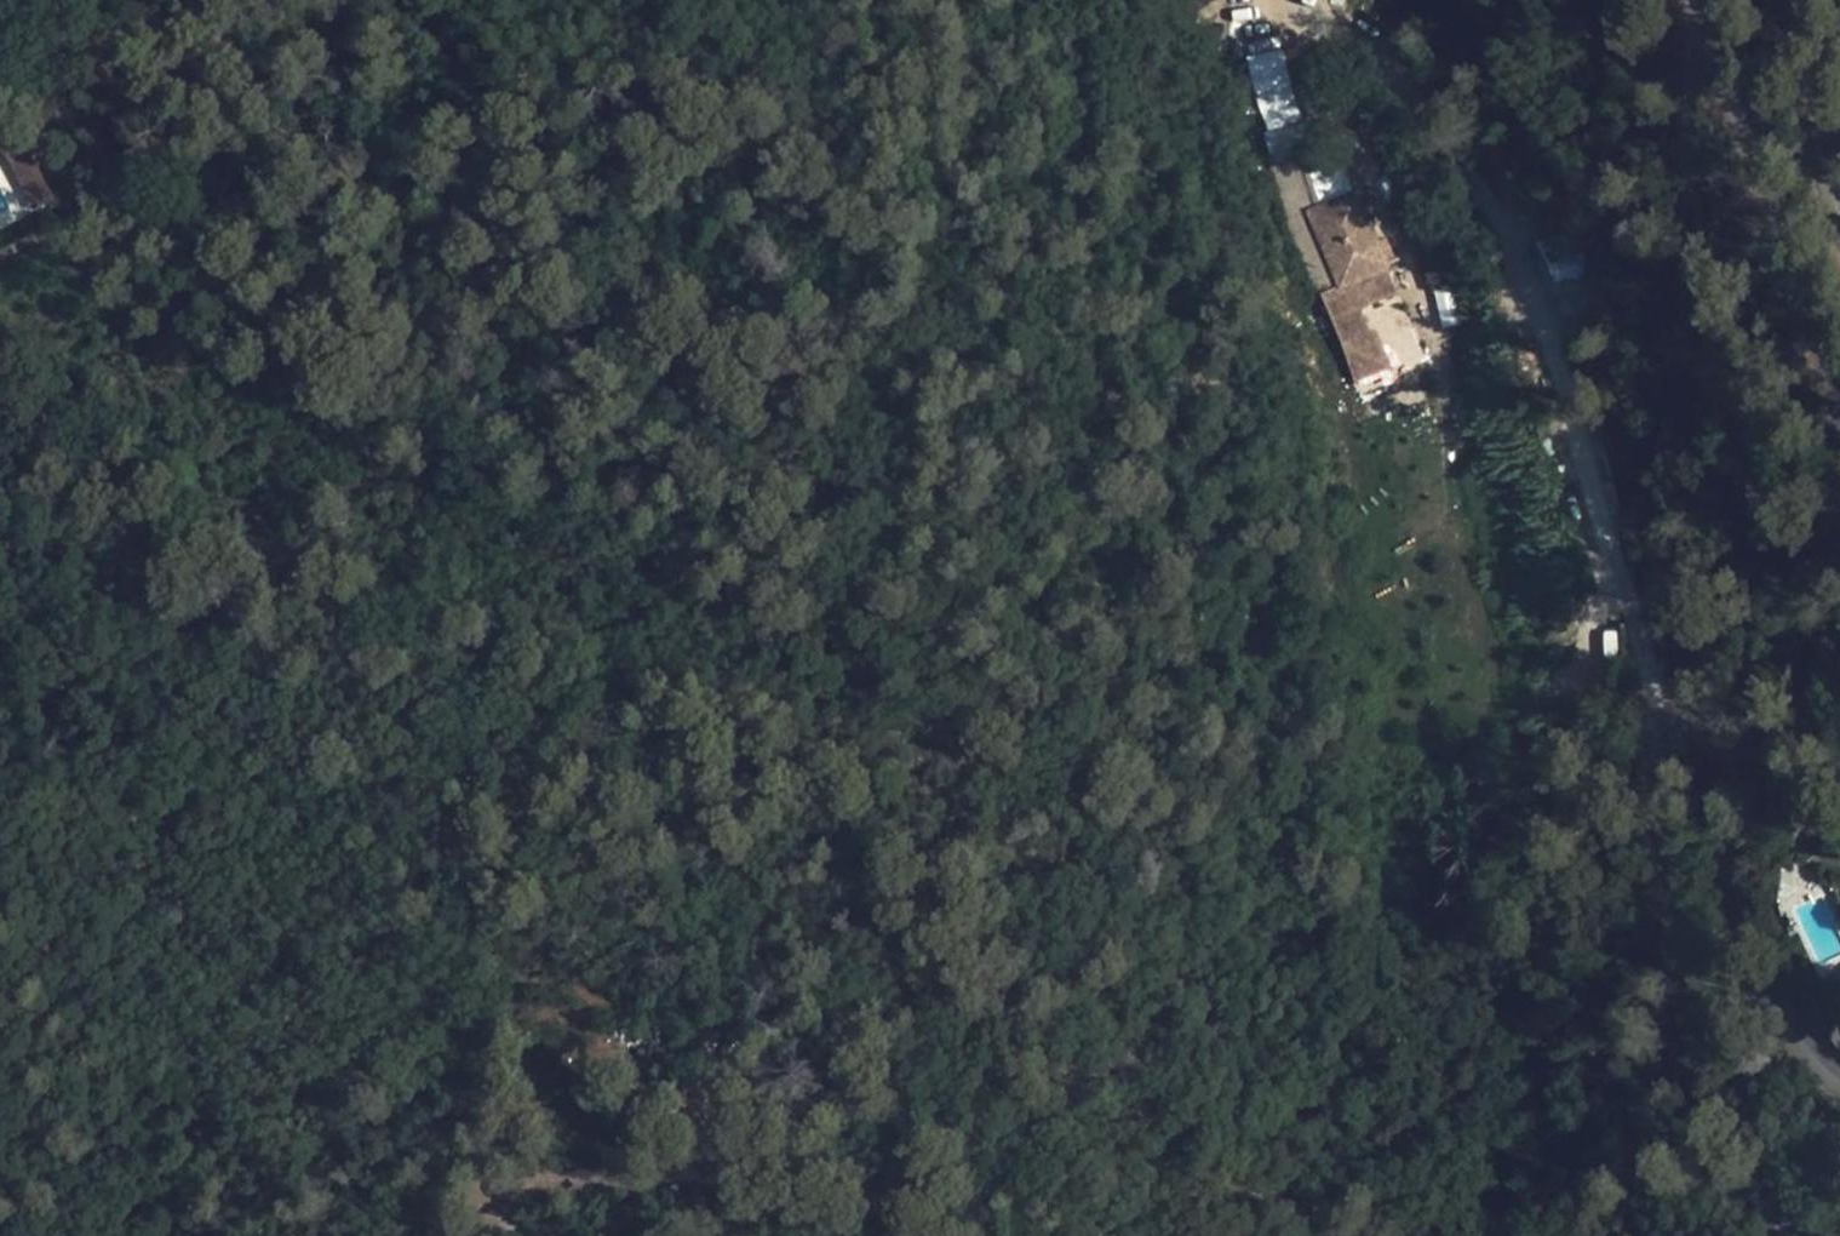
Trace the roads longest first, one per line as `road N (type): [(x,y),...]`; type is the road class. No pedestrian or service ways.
road 1 (residential): [(1814,1235),(1749,1135),(1652,831),(1652,761),(1687,736),(1737,740),(1769,762),(1788,813),(1785,892),(1803,1002),(1839,1047)]
road 2 (residential): [(1707,0),(1701,32),(1724,144),(1839,434)]
road 3 (residential): [(1839,149),(1787,0)]

